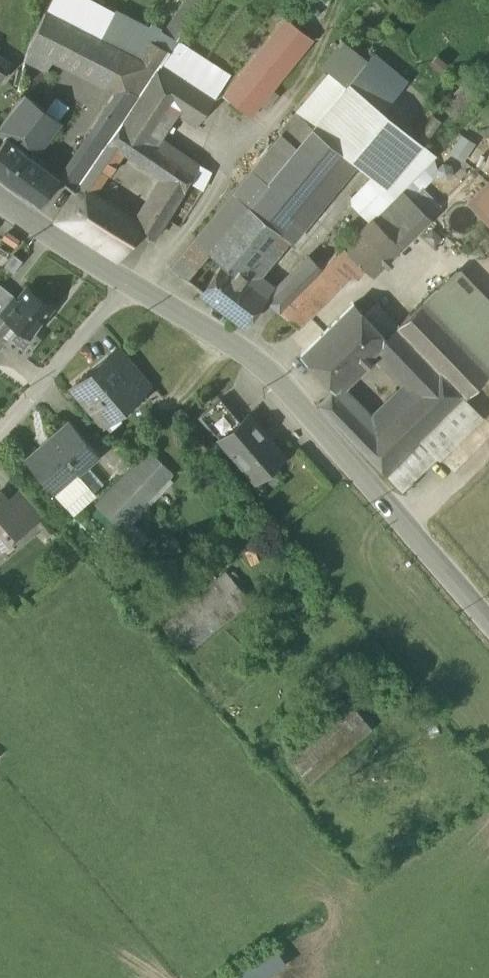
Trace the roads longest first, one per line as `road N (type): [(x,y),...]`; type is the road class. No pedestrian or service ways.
road 1 (secondary): [(488,624),(271,373),(130,283)]
road 2 (track): [(130,283),(241,171),(290,107),(342,0)]
road 3 (residential): [(130,283),(0,433)]
road 4 (secondary): [(130,283),(0,205)]

